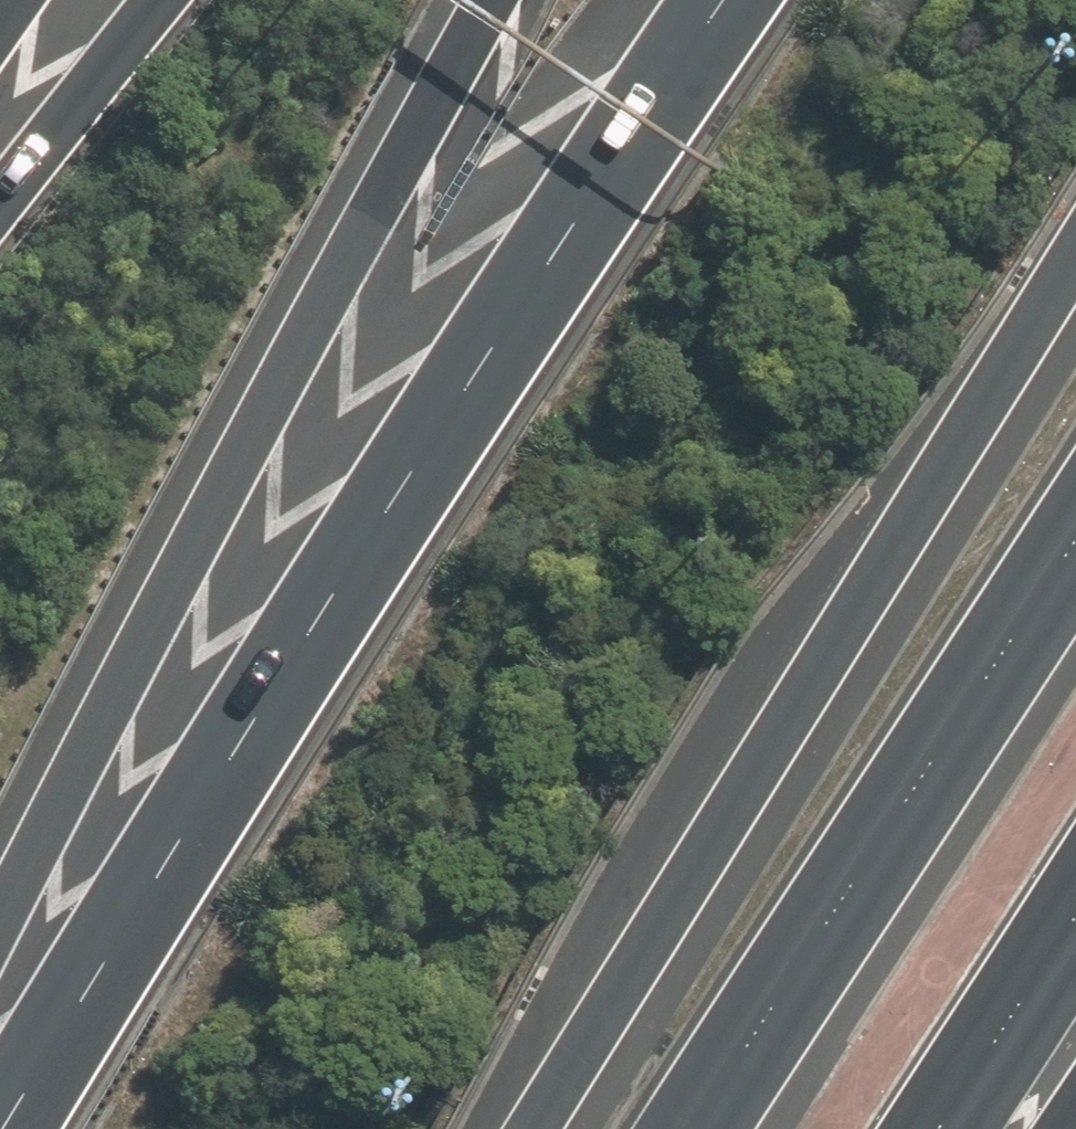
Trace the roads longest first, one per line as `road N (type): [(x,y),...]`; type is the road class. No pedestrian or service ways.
road 1 (motorway): [(0,1125),(618,89),(685,0)]
road 2 (motorway): [(0,911),(99,705),(385,221),(502,0)]
road 3 (motorway): [(1075,257),(535,1128)]
road 4 (motorway): [(1075,540),(693,1128)]
road 5 (motorway): [(0,237),(183,0)]
road 6 (motorway): [(1075,921),(943,1128)]

